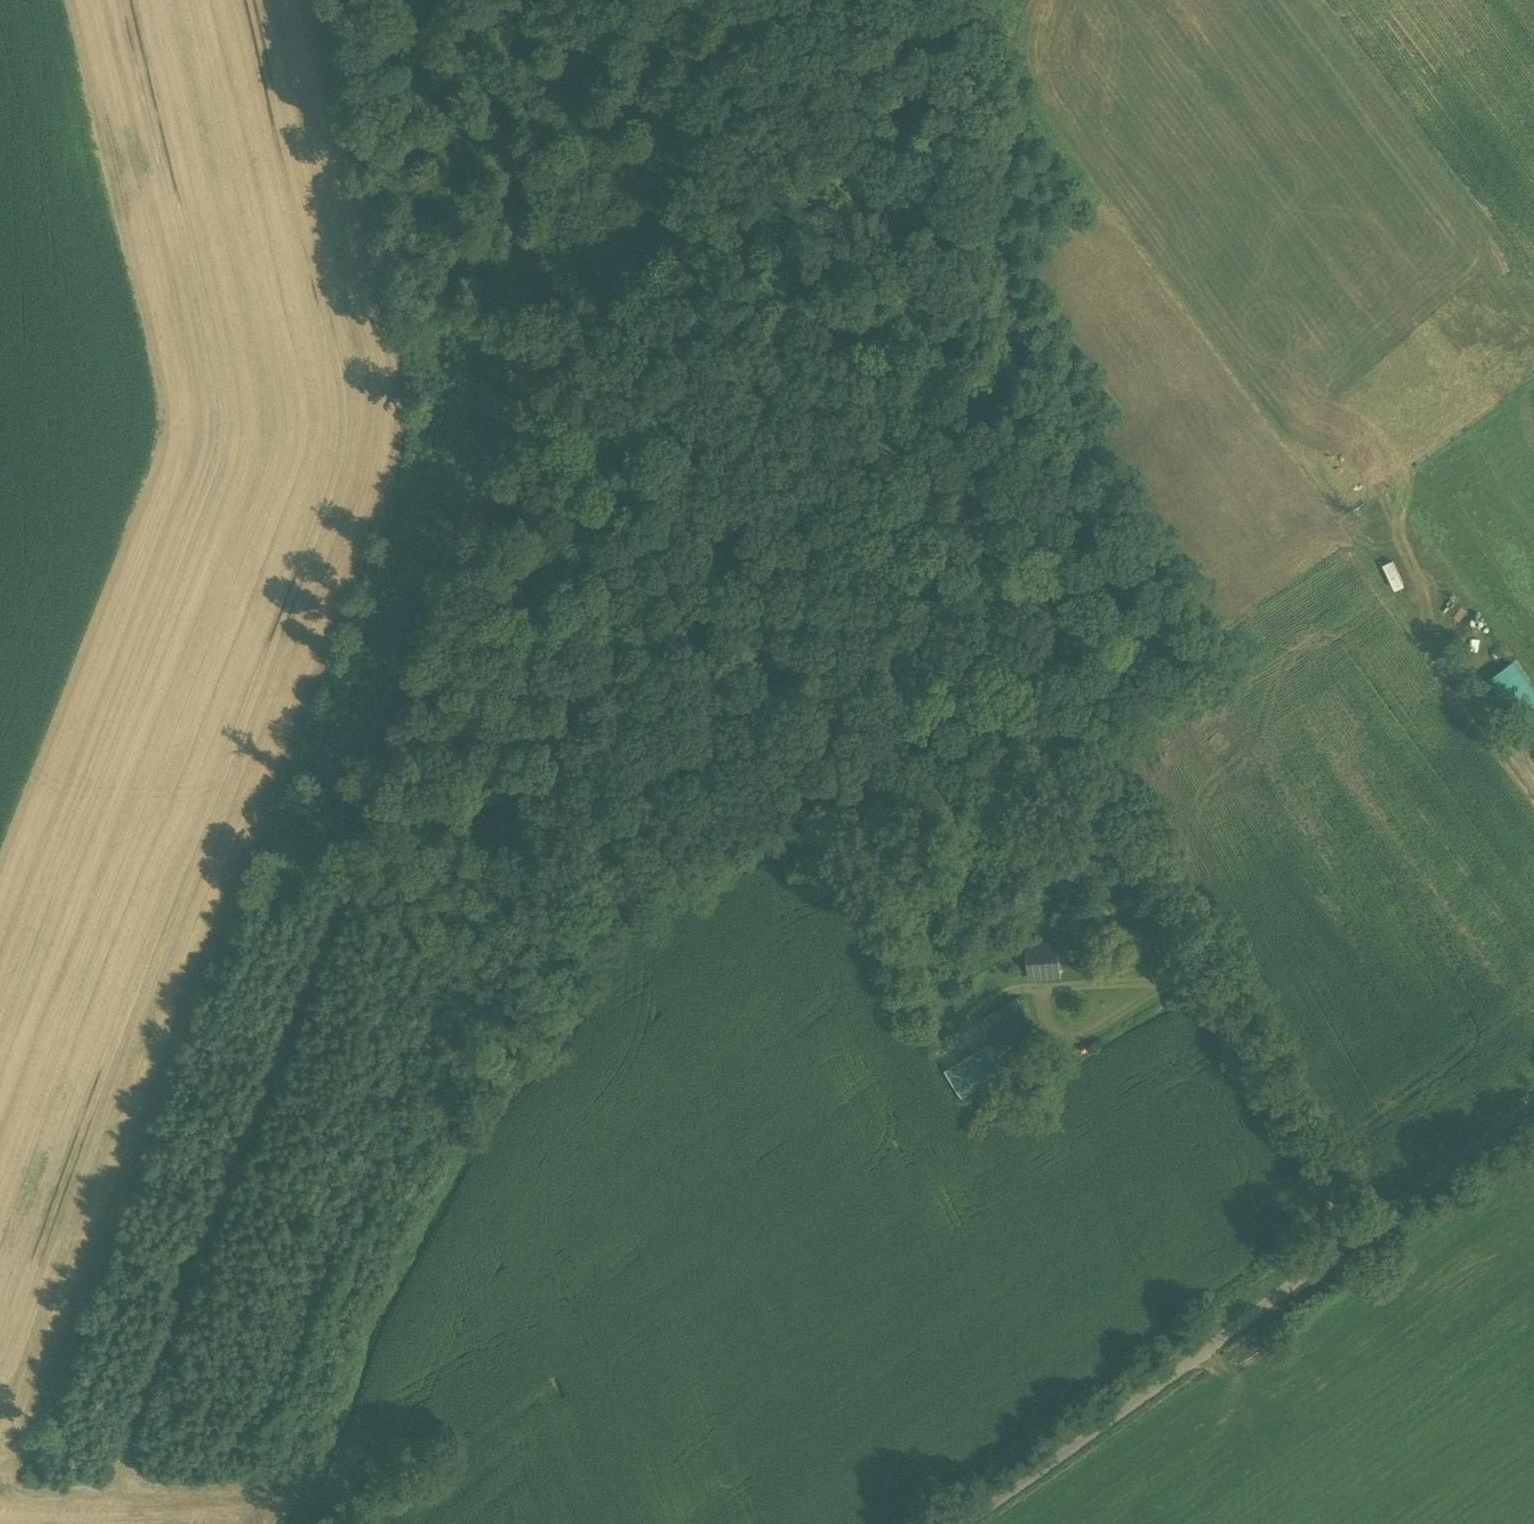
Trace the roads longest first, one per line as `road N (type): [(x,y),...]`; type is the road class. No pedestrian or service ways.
road 1 (unclassified): [(964,1523),(1197,1358),(1533,1099)]

